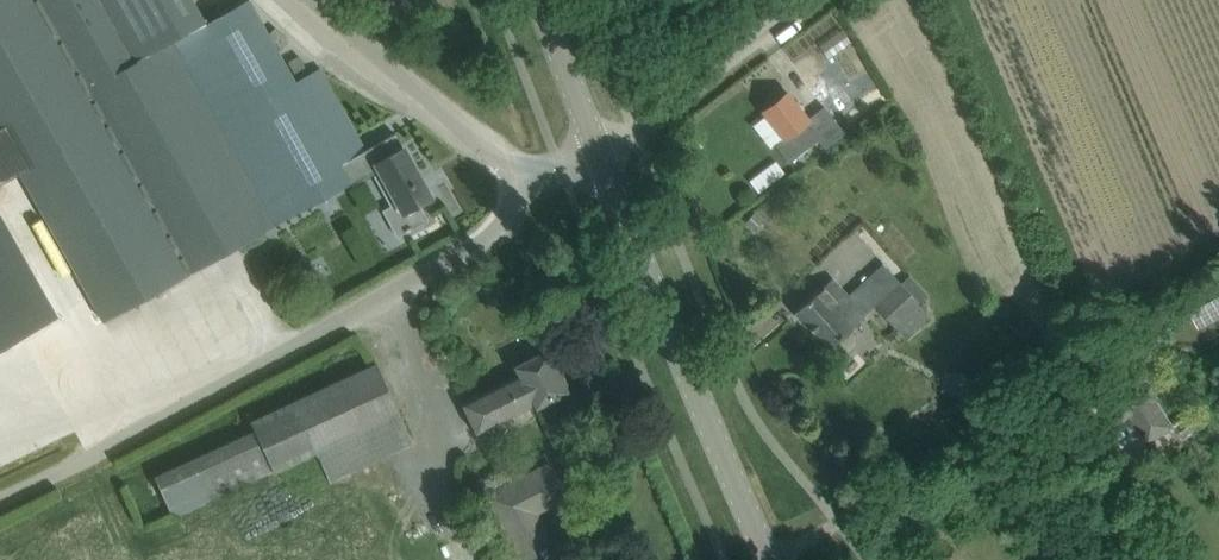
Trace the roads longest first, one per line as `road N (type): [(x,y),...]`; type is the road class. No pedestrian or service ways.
road 1 (unclassified): [(0,484),(178,404),(480,244),(504,224),(529,176)]
road 2 (secondary): [(771,559),(600,150)]
road 3 (unclassified): [(318,0),(505,167),(529,176)]
road 4 (unclassified): [(600,150),(635,134),(809,0)]
road 5 (secondary): [(600,150),(541,0)]

